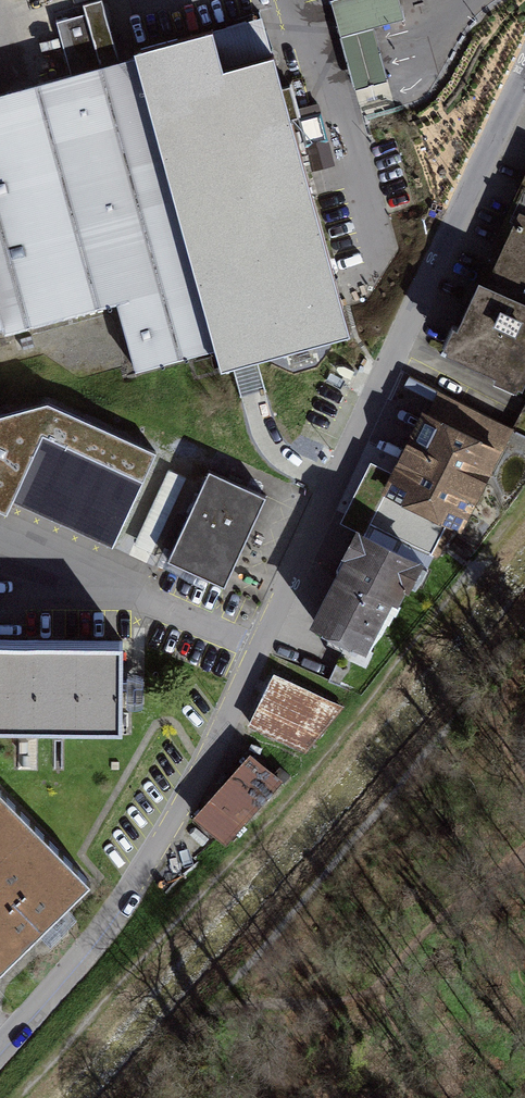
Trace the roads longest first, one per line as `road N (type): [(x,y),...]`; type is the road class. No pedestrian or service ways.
road 1 (residential): [(0,1052),(108,931),(171,824),(524,71)]

